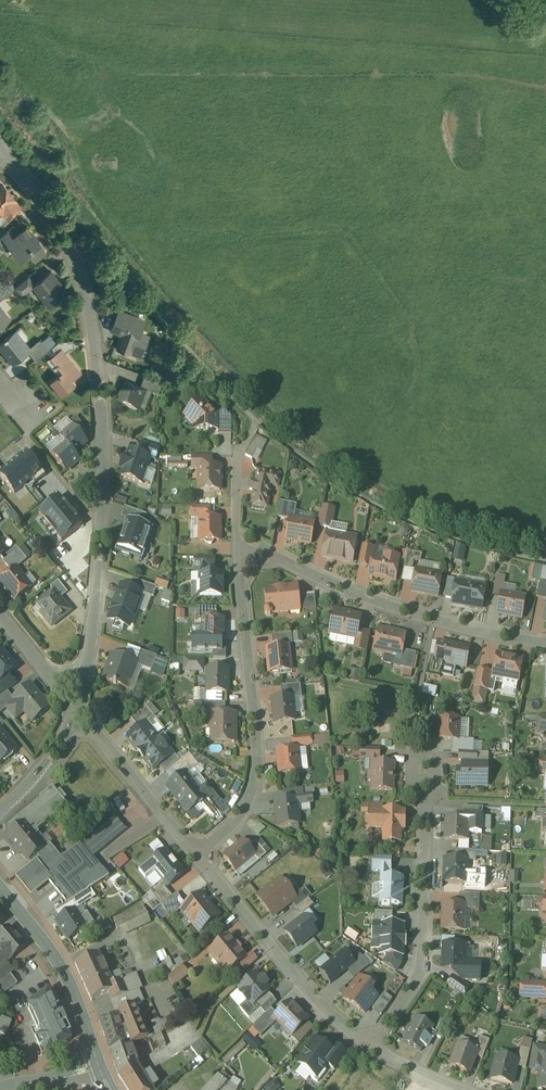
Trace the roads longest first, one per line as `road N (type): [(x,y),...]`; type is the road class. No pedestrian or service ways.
road 1 (residential): [(3,150),(64,231),(95,333),(102,452),(96,604),(75,708)]
road 2 (residential): [(197,856),(237,817),(256,775),(238,540)]
road 3 (residential): [(238,540),(382,602),(545,643)]
road 4 (residential): [(371,1048),(418,973),(428,753)]
road 5 (residential): [(197,856),(300,981),(371,1048)]
road 6 (primary): [(0,888),(61,967),(100,1068)]
road 7 (residential): [(75,708),(197,856)]
road 8 (residential): [(75,708),(34,777),(0,810)]

